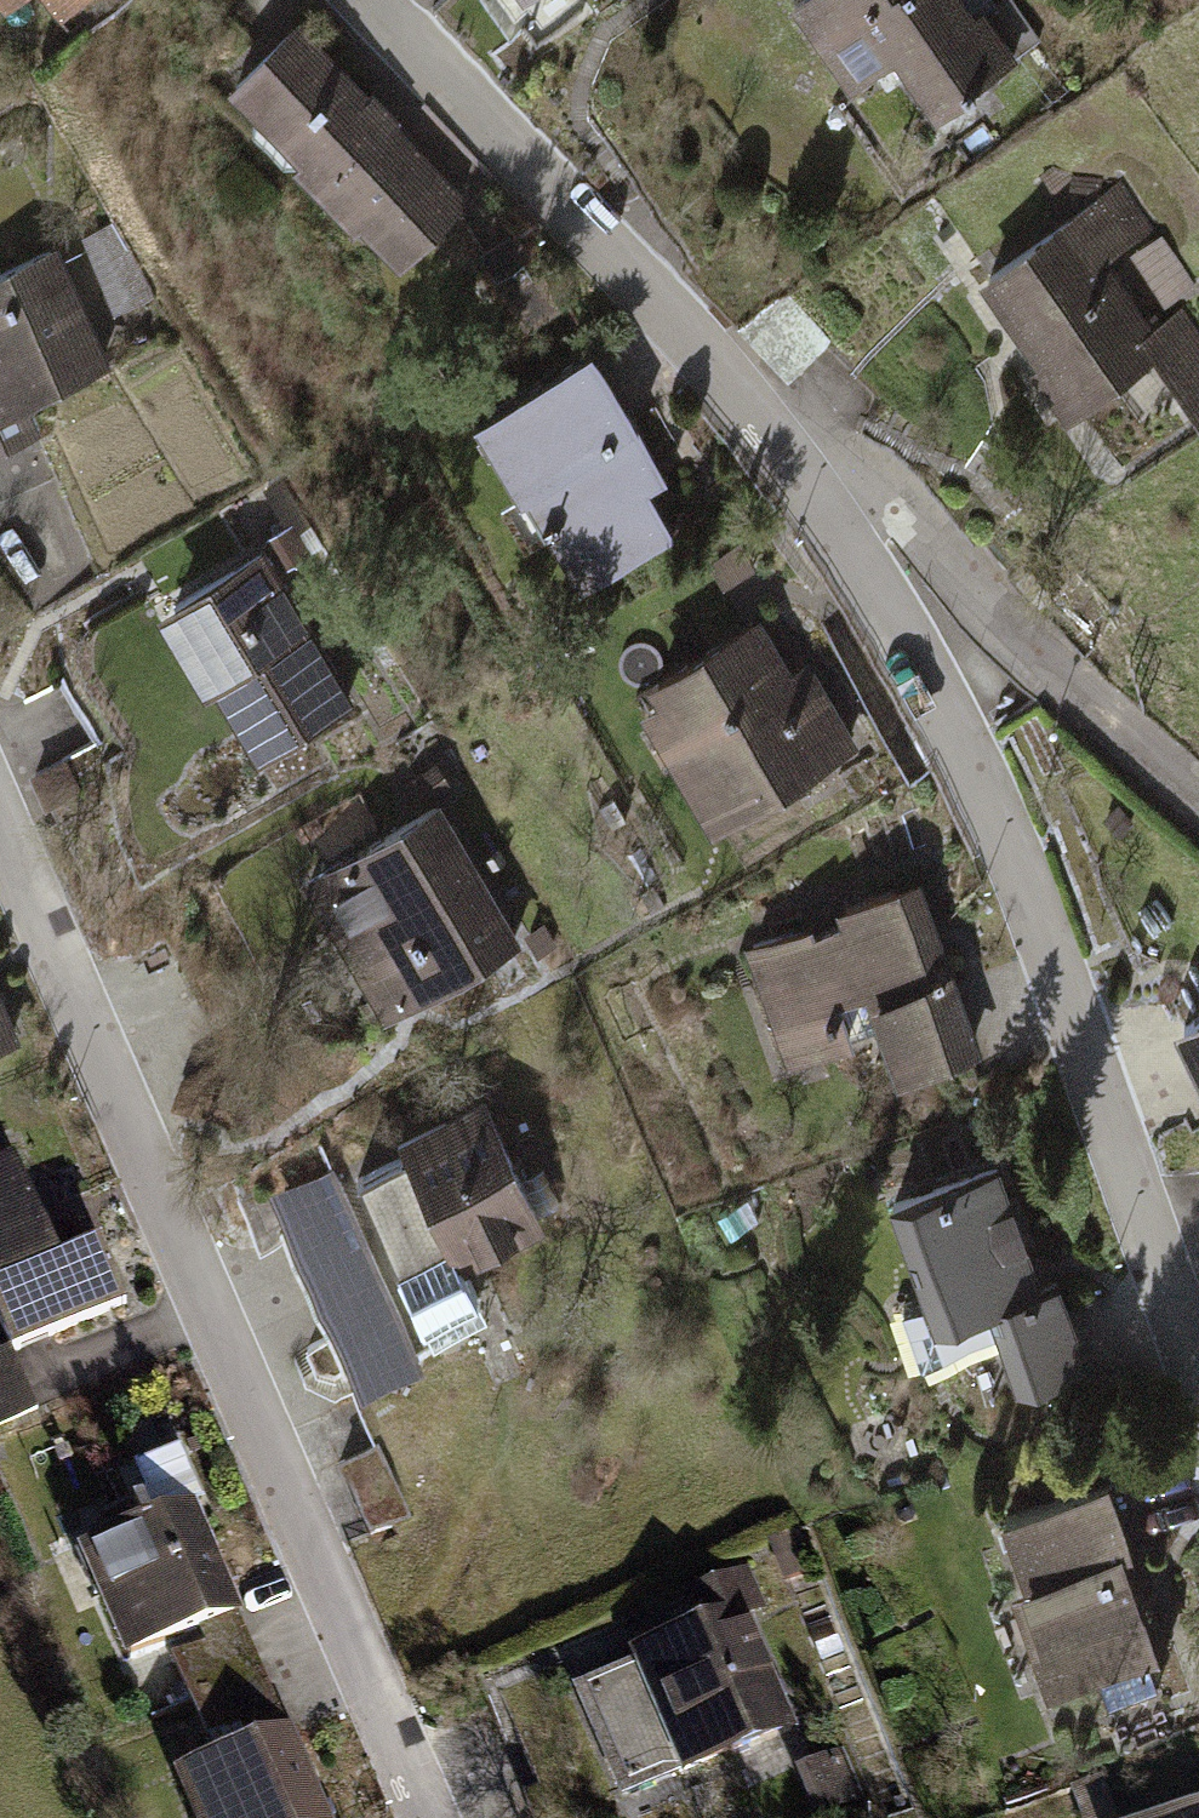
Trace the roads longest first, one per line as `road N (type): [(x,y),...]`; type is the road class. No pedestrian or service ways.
road 1 (residential): [(0,819),(439,1817)]
road 2 (residential): [(849,518),(972,757),(1198,1366)]
road 3 (residential): [(364,0),(849,518)]
road 4 (residential): [(1198,797),(993,616),(849,518)]

